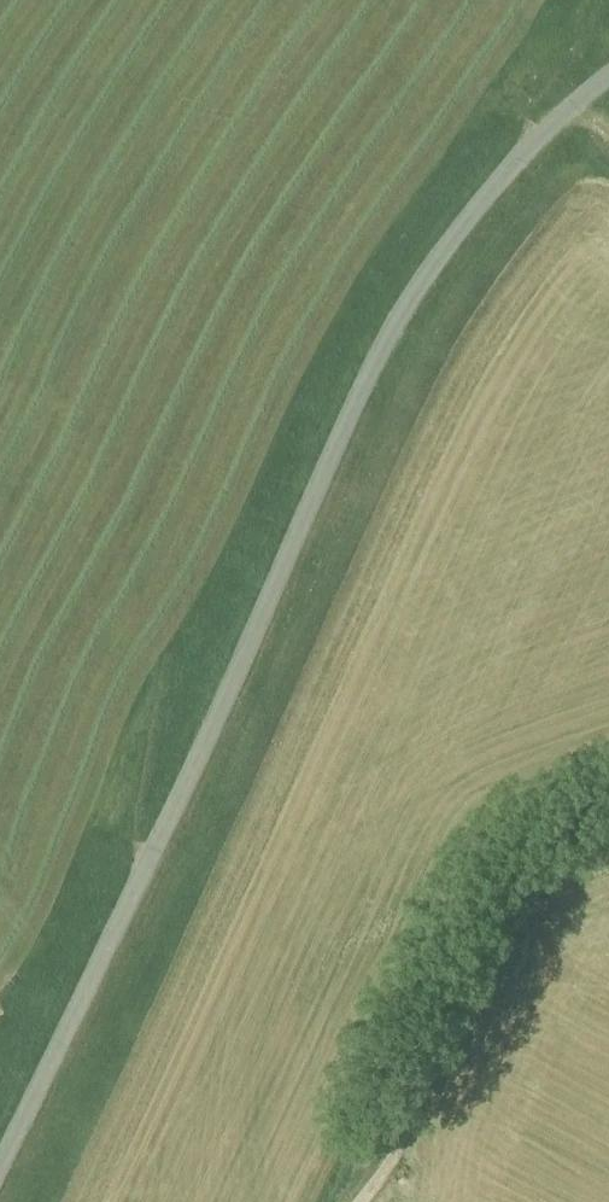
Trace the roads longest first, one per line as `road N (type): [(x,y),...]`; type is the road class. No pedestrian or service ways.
road 1 (unclassified): [(0,1170),(230,698),(376,366),(425,278),(539,141),(608,85)]
road 2 (track): [(366,1201),(405,1151),(516,899),(608,870)]
road 3 (track): [(477,0),(507,23),(567,5),(598,27),(539,141)]

